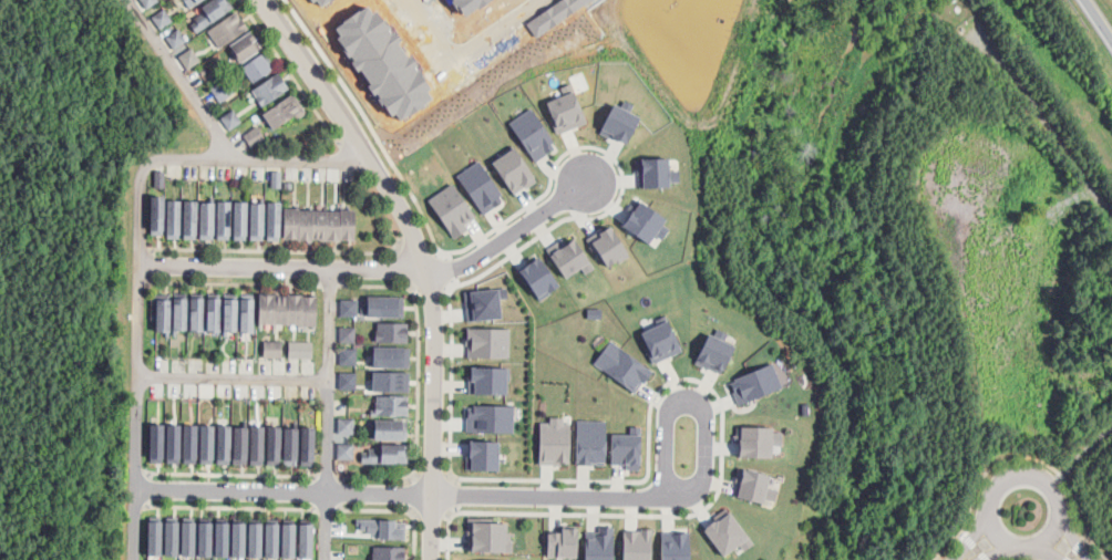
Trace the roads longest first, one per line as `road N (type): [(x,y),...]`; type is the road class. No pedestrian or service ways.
road 1 (residential): [(363,152),(340,162),(144,163),(135,559)]
road 2 (residential): [(429,559),(430,272),(363,152),(257,0)]
road 3 (residential): [(430,495),(670,491),(693,484),(703,456),(701,406),(687,393),(670,395),(661,422),(660,491)]
road 4 (residential): [(136,490),(430,495)]
road 5 (residential): [(140,267),(430,272)]
road 6 (residential): [(323,559),(323,270)]
road 7 (residential): [(1061,514),(1053,488),(1033,473),(998,479),(984,500),(991,536),(1013,549),(1051,538),(1061,514)]
road 8 (residential): [(121,0),(234,159)]
road 9 (residential): [(138,380),(323,384)]
road 10 (residential): [(430,272),(475,259),(587,185)]

